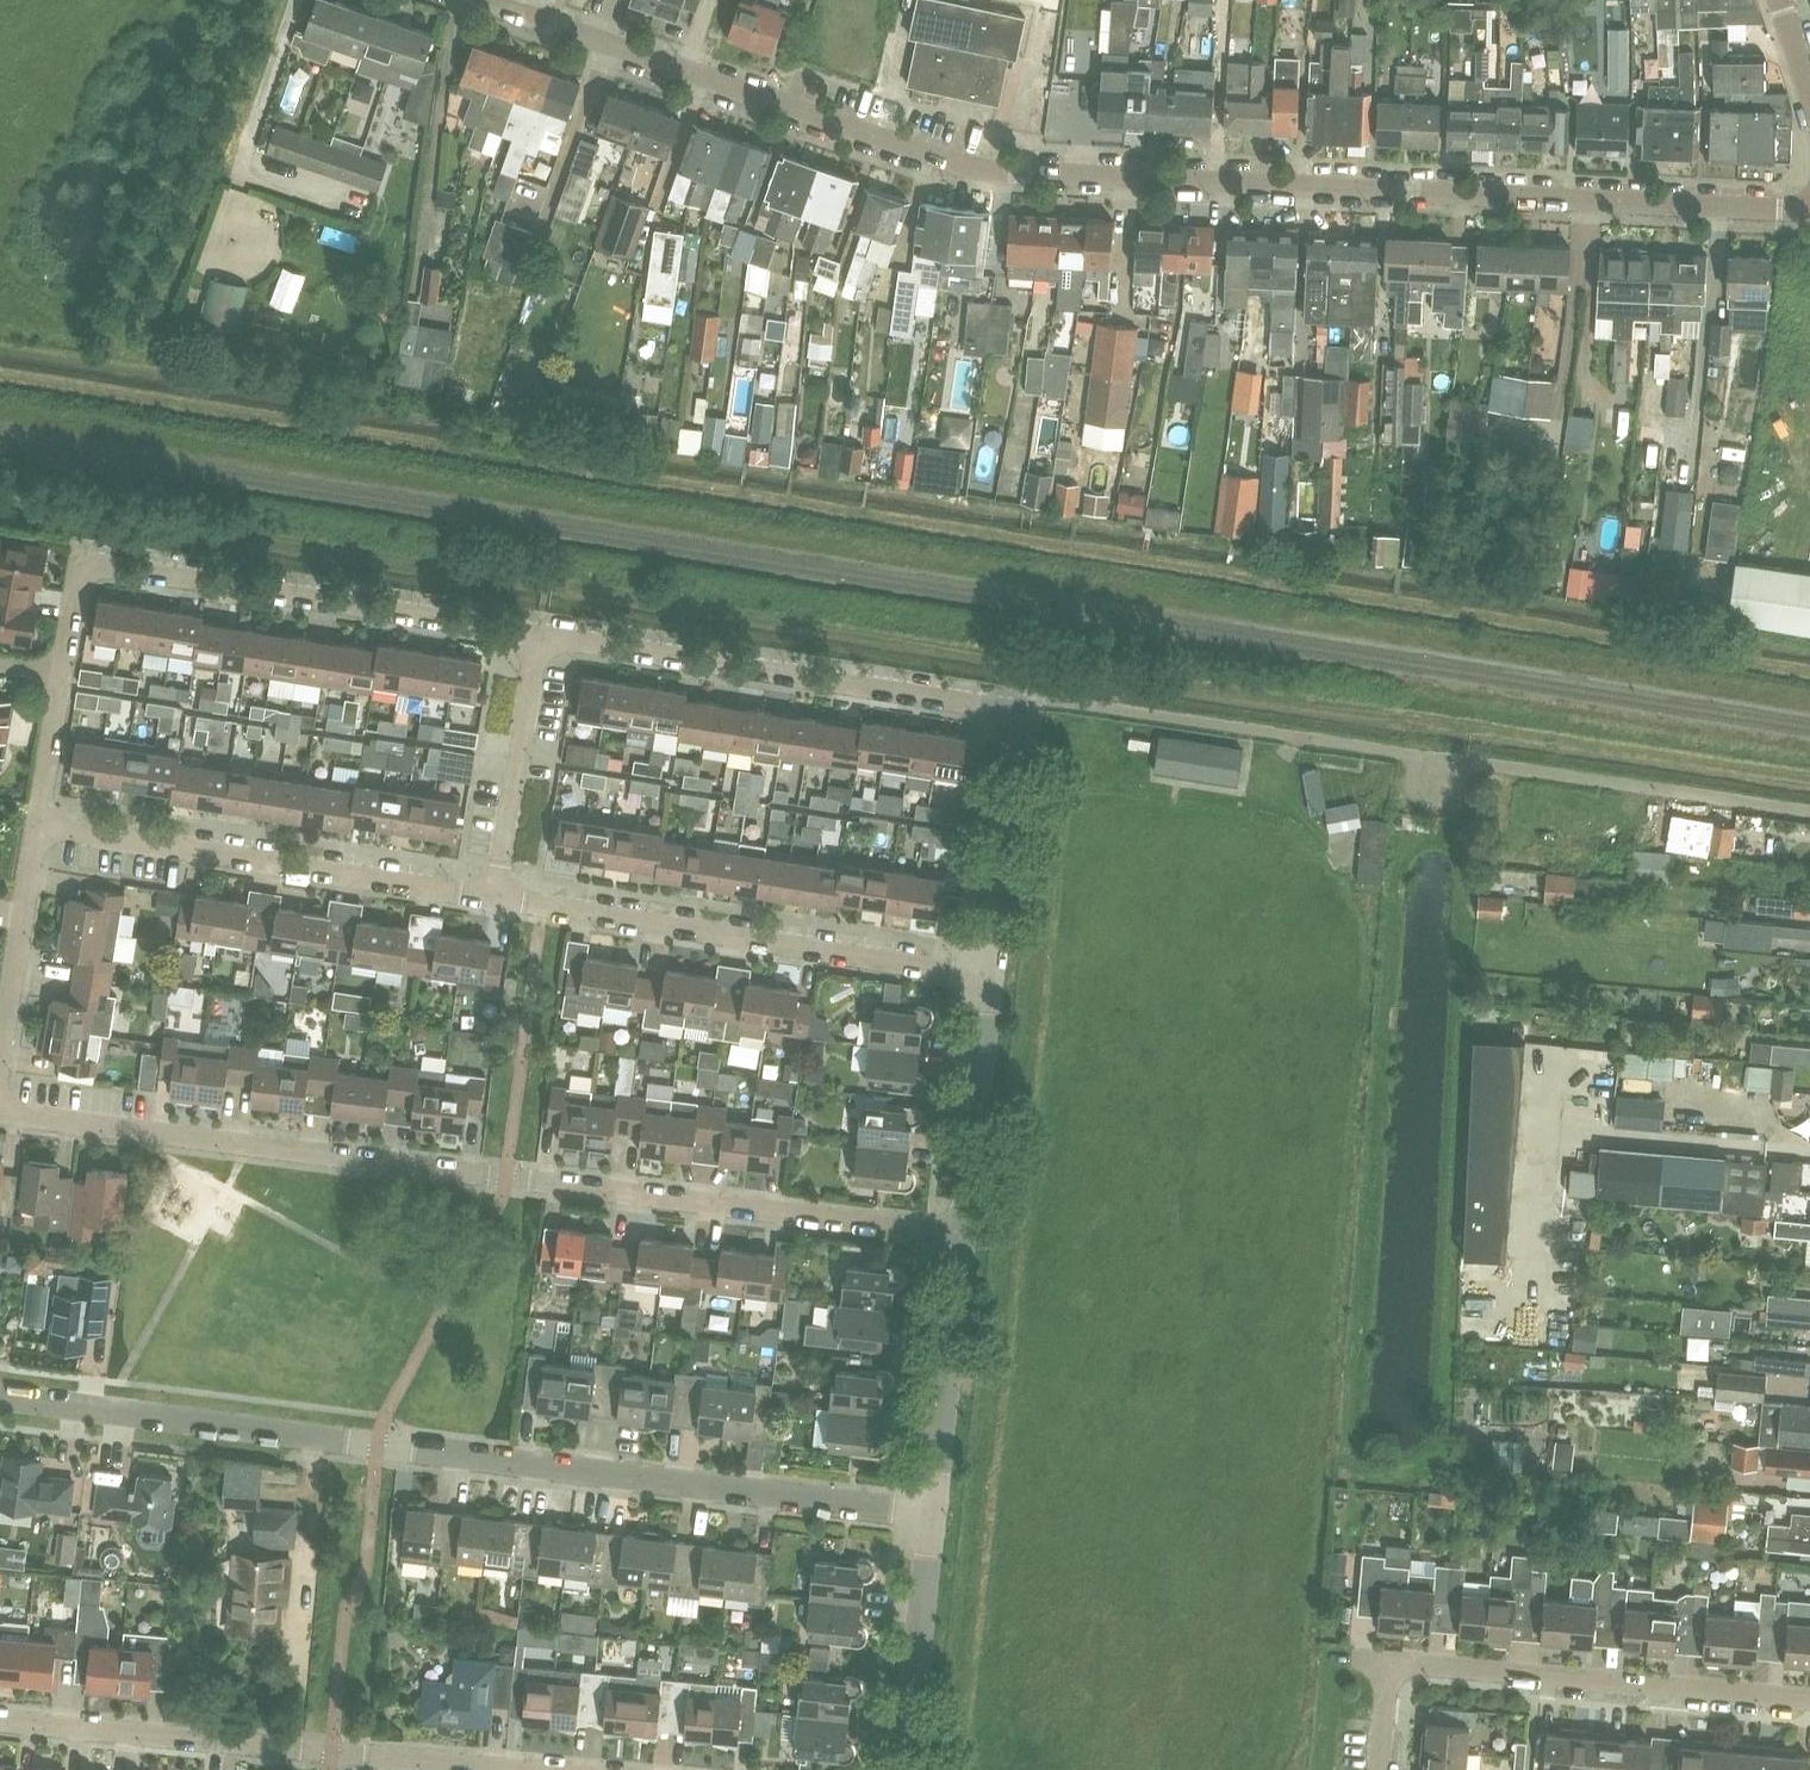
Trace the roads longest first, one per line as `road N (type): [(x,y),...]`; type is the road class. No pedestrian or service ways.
road 1 (residential): [(1809,213),(1011,179),(485,0)]
road 2 (residential): [(0,1115),(961,1231)]
road 3 (residential): [(930,1516),(0,1397)]
road 4 (residential): [(1021,706),(1039,699),(1079,703),(1809,811)]
road 5 (residential): [(542,634),(88,557),(64,674)]
road 6 (residential): [(986,976),(499,900)]
road 7 (residential): [(0,1725),(490,1769)]
road 8 (residential): [(1021,706),(542,634)]
road 9 (residential): [(499,900),(39,824)]
road 10 (residential): [(1809,1708),(1392,1668)]
road 11 (residential): [(930,1516),(961,1231)]
road 12 (residential): [(986,976),(1021,706)]
road 13 (residential): [(499,900),(542,634)]
road 14 (residential): [(961,1231),(986,976)]
road 15 (residential): [(905,1769),(930,1516)]
road 16 (residential): [(39,824),(0,1075)]
road 17 (residential): [(64,674),(39,824)]

